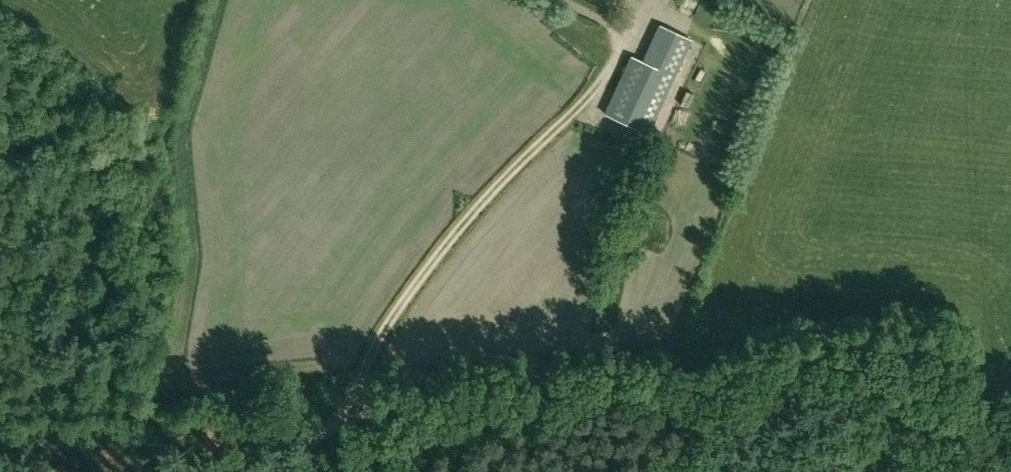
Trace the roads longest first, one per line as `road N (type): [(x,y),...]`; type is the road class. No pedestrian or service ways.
road 1 (track): [(331,418),(544,390),(741,386),(1010,426)]
road 2 (track): [(624,44),(600,85),(460,228),(331,418),(284,471)]

